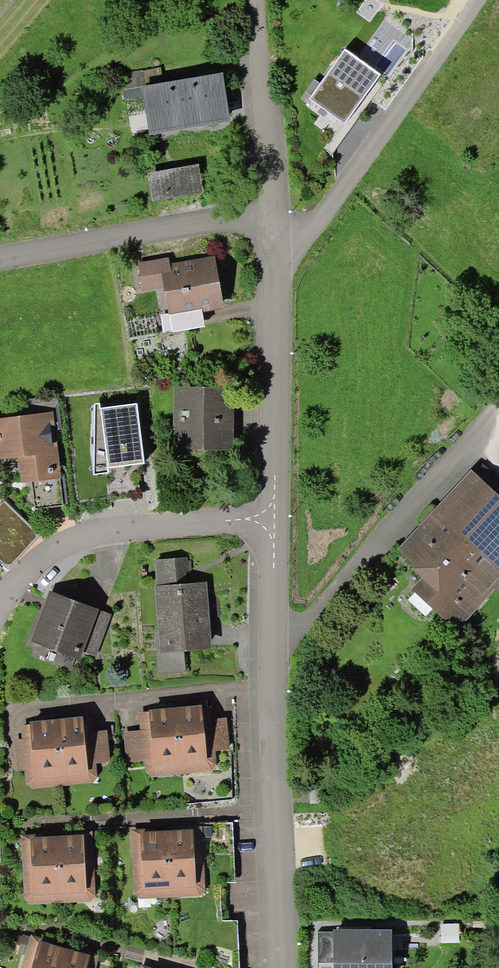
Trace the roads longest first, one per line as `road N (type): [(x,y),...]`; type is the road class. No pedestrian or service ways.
road 1 (unclassified): [(278,967),(265,626),(270,523)]
road 2 (unclassified): [(273,270),(296,257),(479,0)]
road 3 (residential): [(0,262),(270,216)]
road 4 (unclassified): [(270,523),(273,270)]
road 5 (unclassified): [(270,216),(258,0)]
road 6 (residential): [(270,523),(68,539)]

